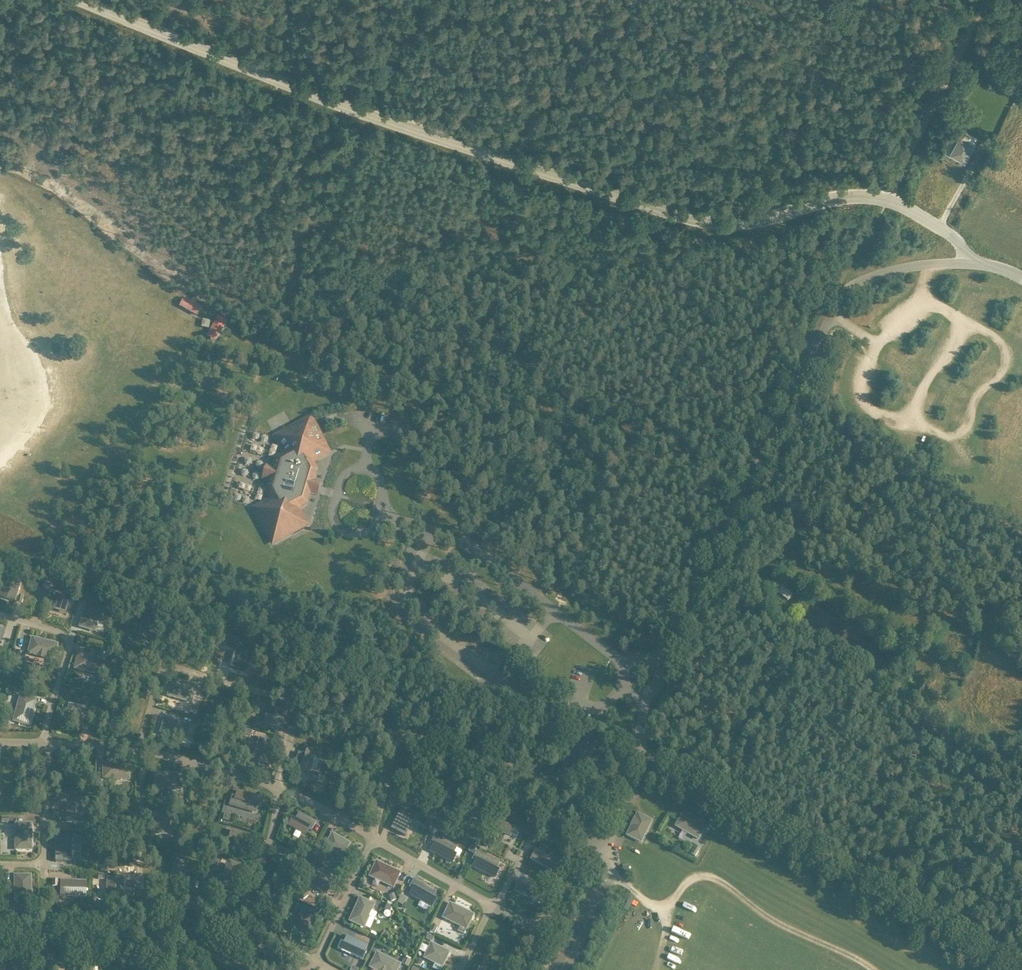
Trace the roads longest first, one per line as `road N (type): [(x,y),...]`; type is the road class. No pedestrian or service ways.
road 1 (track): [(1021,966),(641,746)]
road 2 (unclassified): [(849,286),(656,662)]
road 3 (unclassified): [(626,669),(475,552),(382,507)]
road 4 (track): [(968,35),(887,200)]
road 5 (unclassified): [(382,507),(373,472),(358,470),(338,493),(335,515),(347,534),(375,523)]
road 6 (residential): [(849,286),(925,265),(974,264)]

